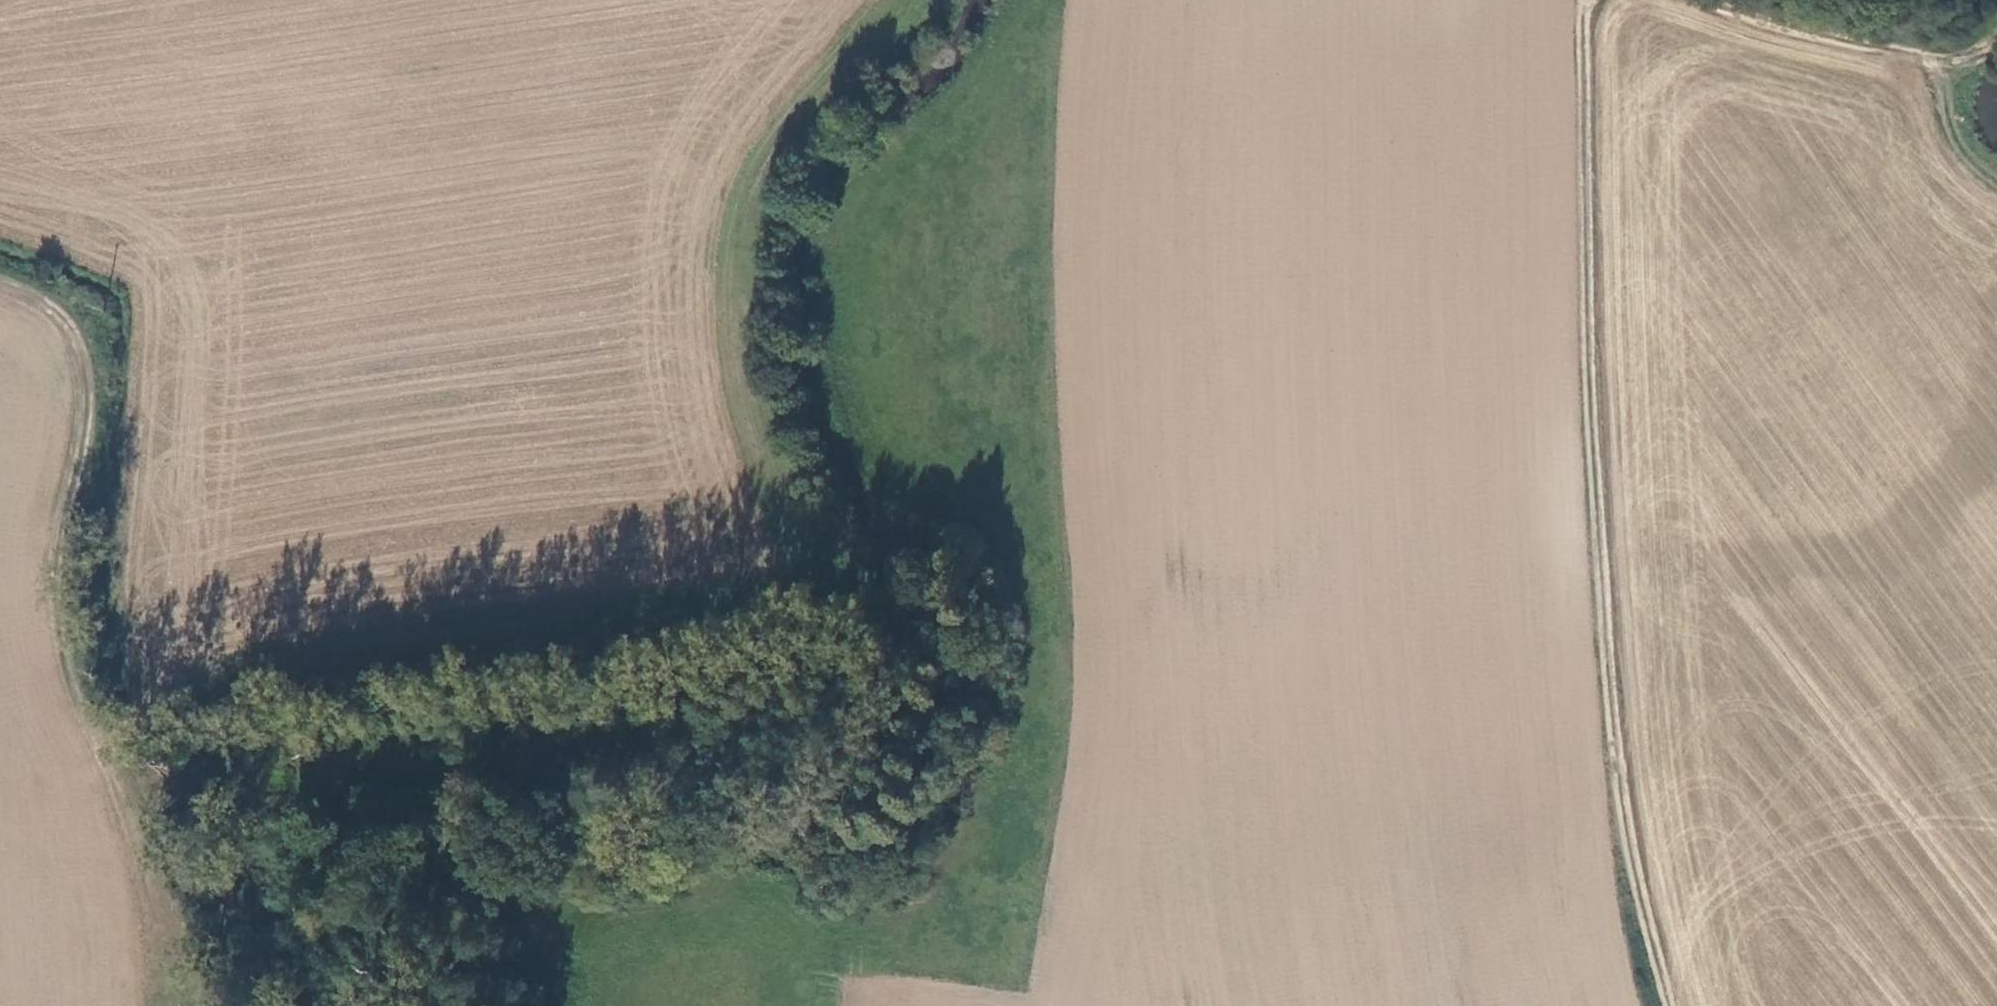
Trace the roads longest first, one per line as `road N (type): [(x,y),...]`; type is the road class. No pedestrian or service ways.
road 1 (track): [(1590,0),(1582,14),(1590,327),(1608,679),(1623,813),(1677,1005)]
road 2 (track): [(1996,31),(1961,60),(1892,56),(1716,0)]
road 3 (track): [(68,500),(88,420),(72,321),(44,295),(0,281)]

